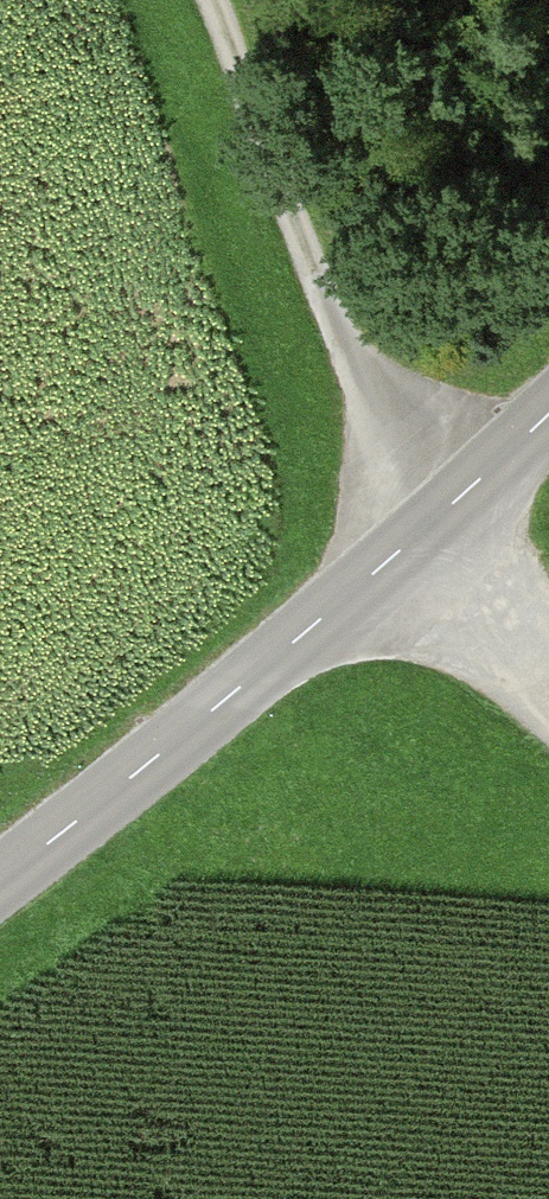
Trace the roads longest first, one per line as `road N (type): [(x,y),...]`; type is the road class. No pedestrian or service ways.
road 1 (track): [(548,699),(417,535),(216,0)]
road 2 (tertiary): [(0,881),(417,535),(548,411)]

